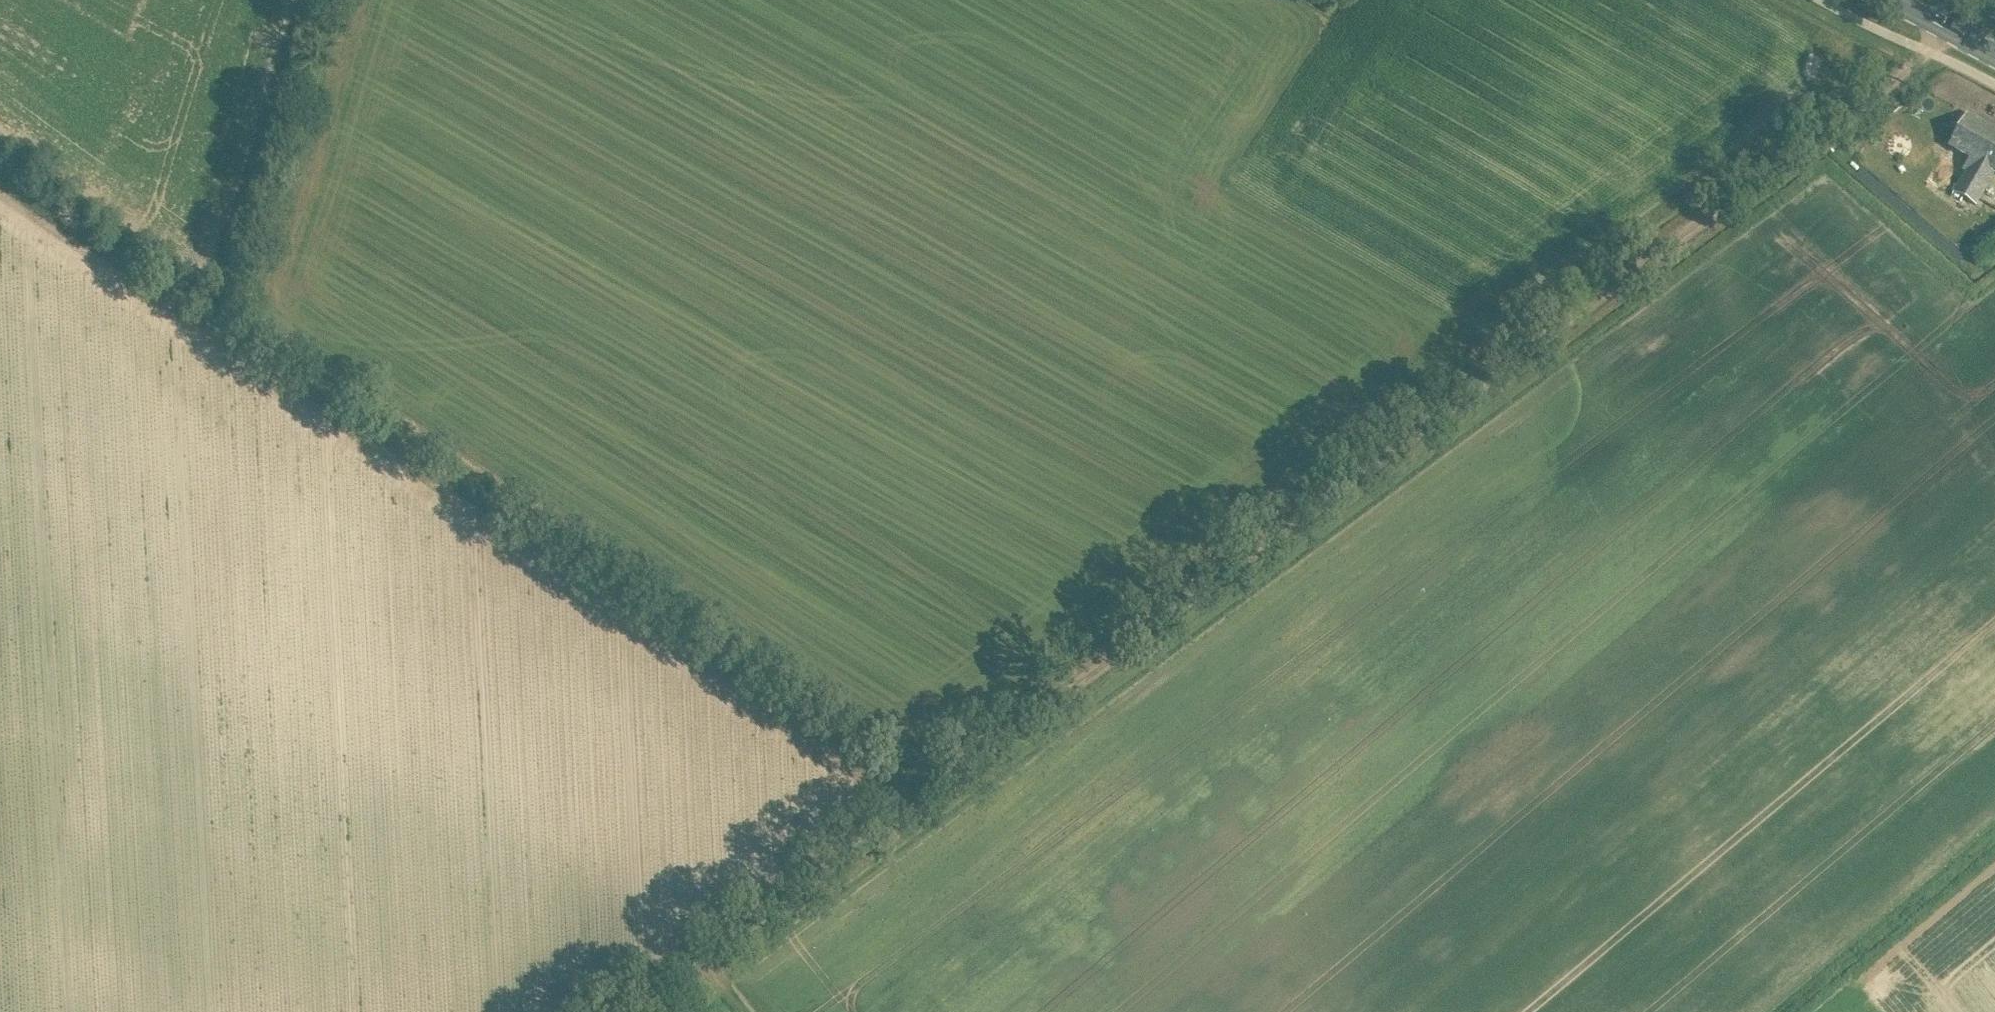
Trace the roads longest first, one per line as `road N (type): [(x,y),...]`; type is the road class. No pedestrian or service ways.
road 1 (track): [(1947,29),(1865,102),(635,1011)]

